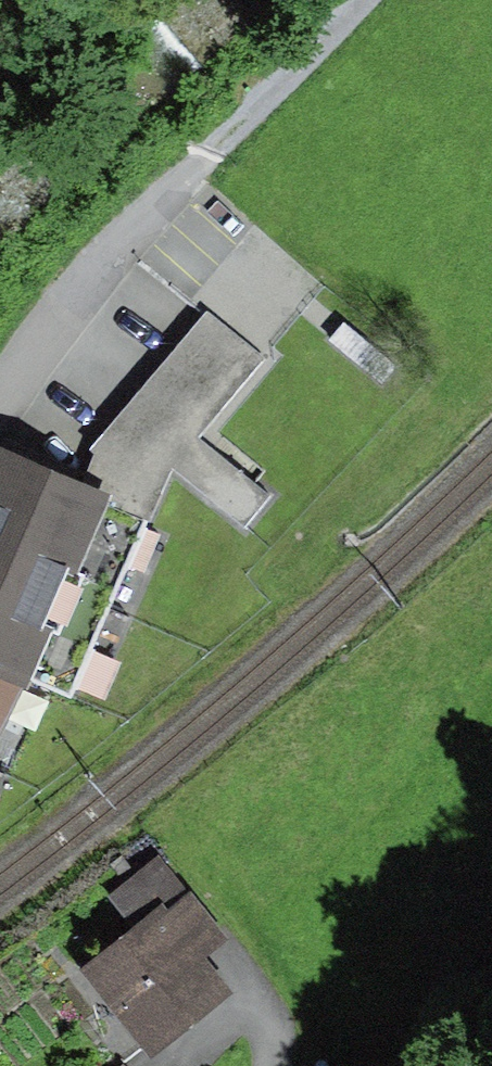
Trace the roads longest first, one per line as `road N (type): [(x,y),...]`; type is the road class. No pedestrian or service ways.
road 1 (residential): [(0,399),(100,263),(210,153)]
road 2 (track): [(210,153),(355,0)]

